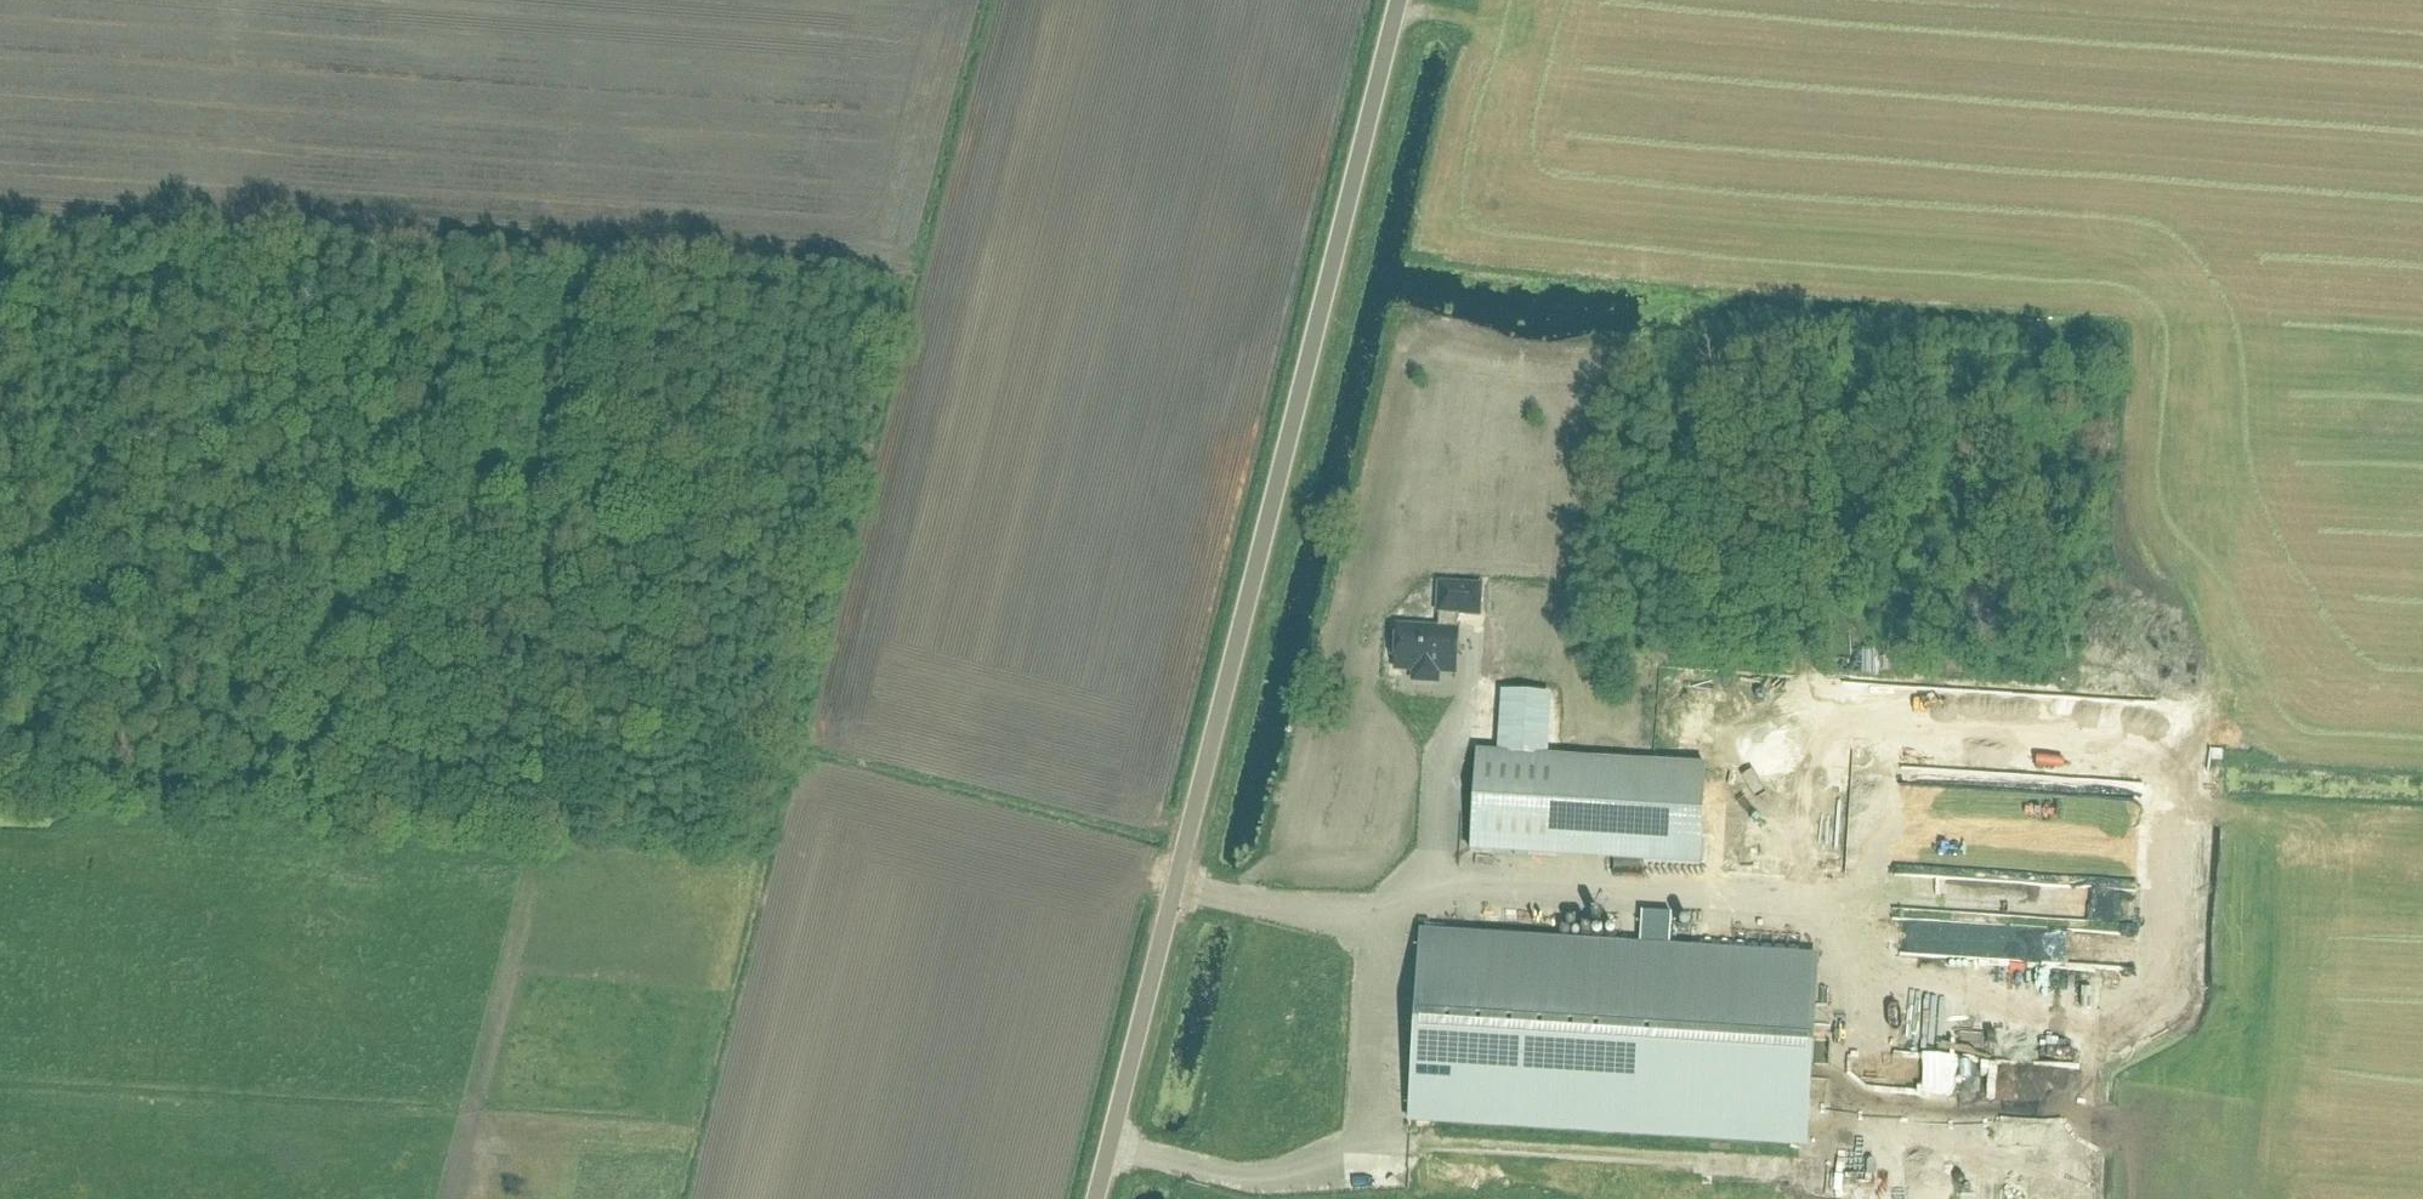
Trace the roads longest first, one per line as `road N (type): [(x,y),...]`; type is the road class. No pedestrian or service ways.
road 1 (unclassified): [(1099,1198),(1402,0)]

